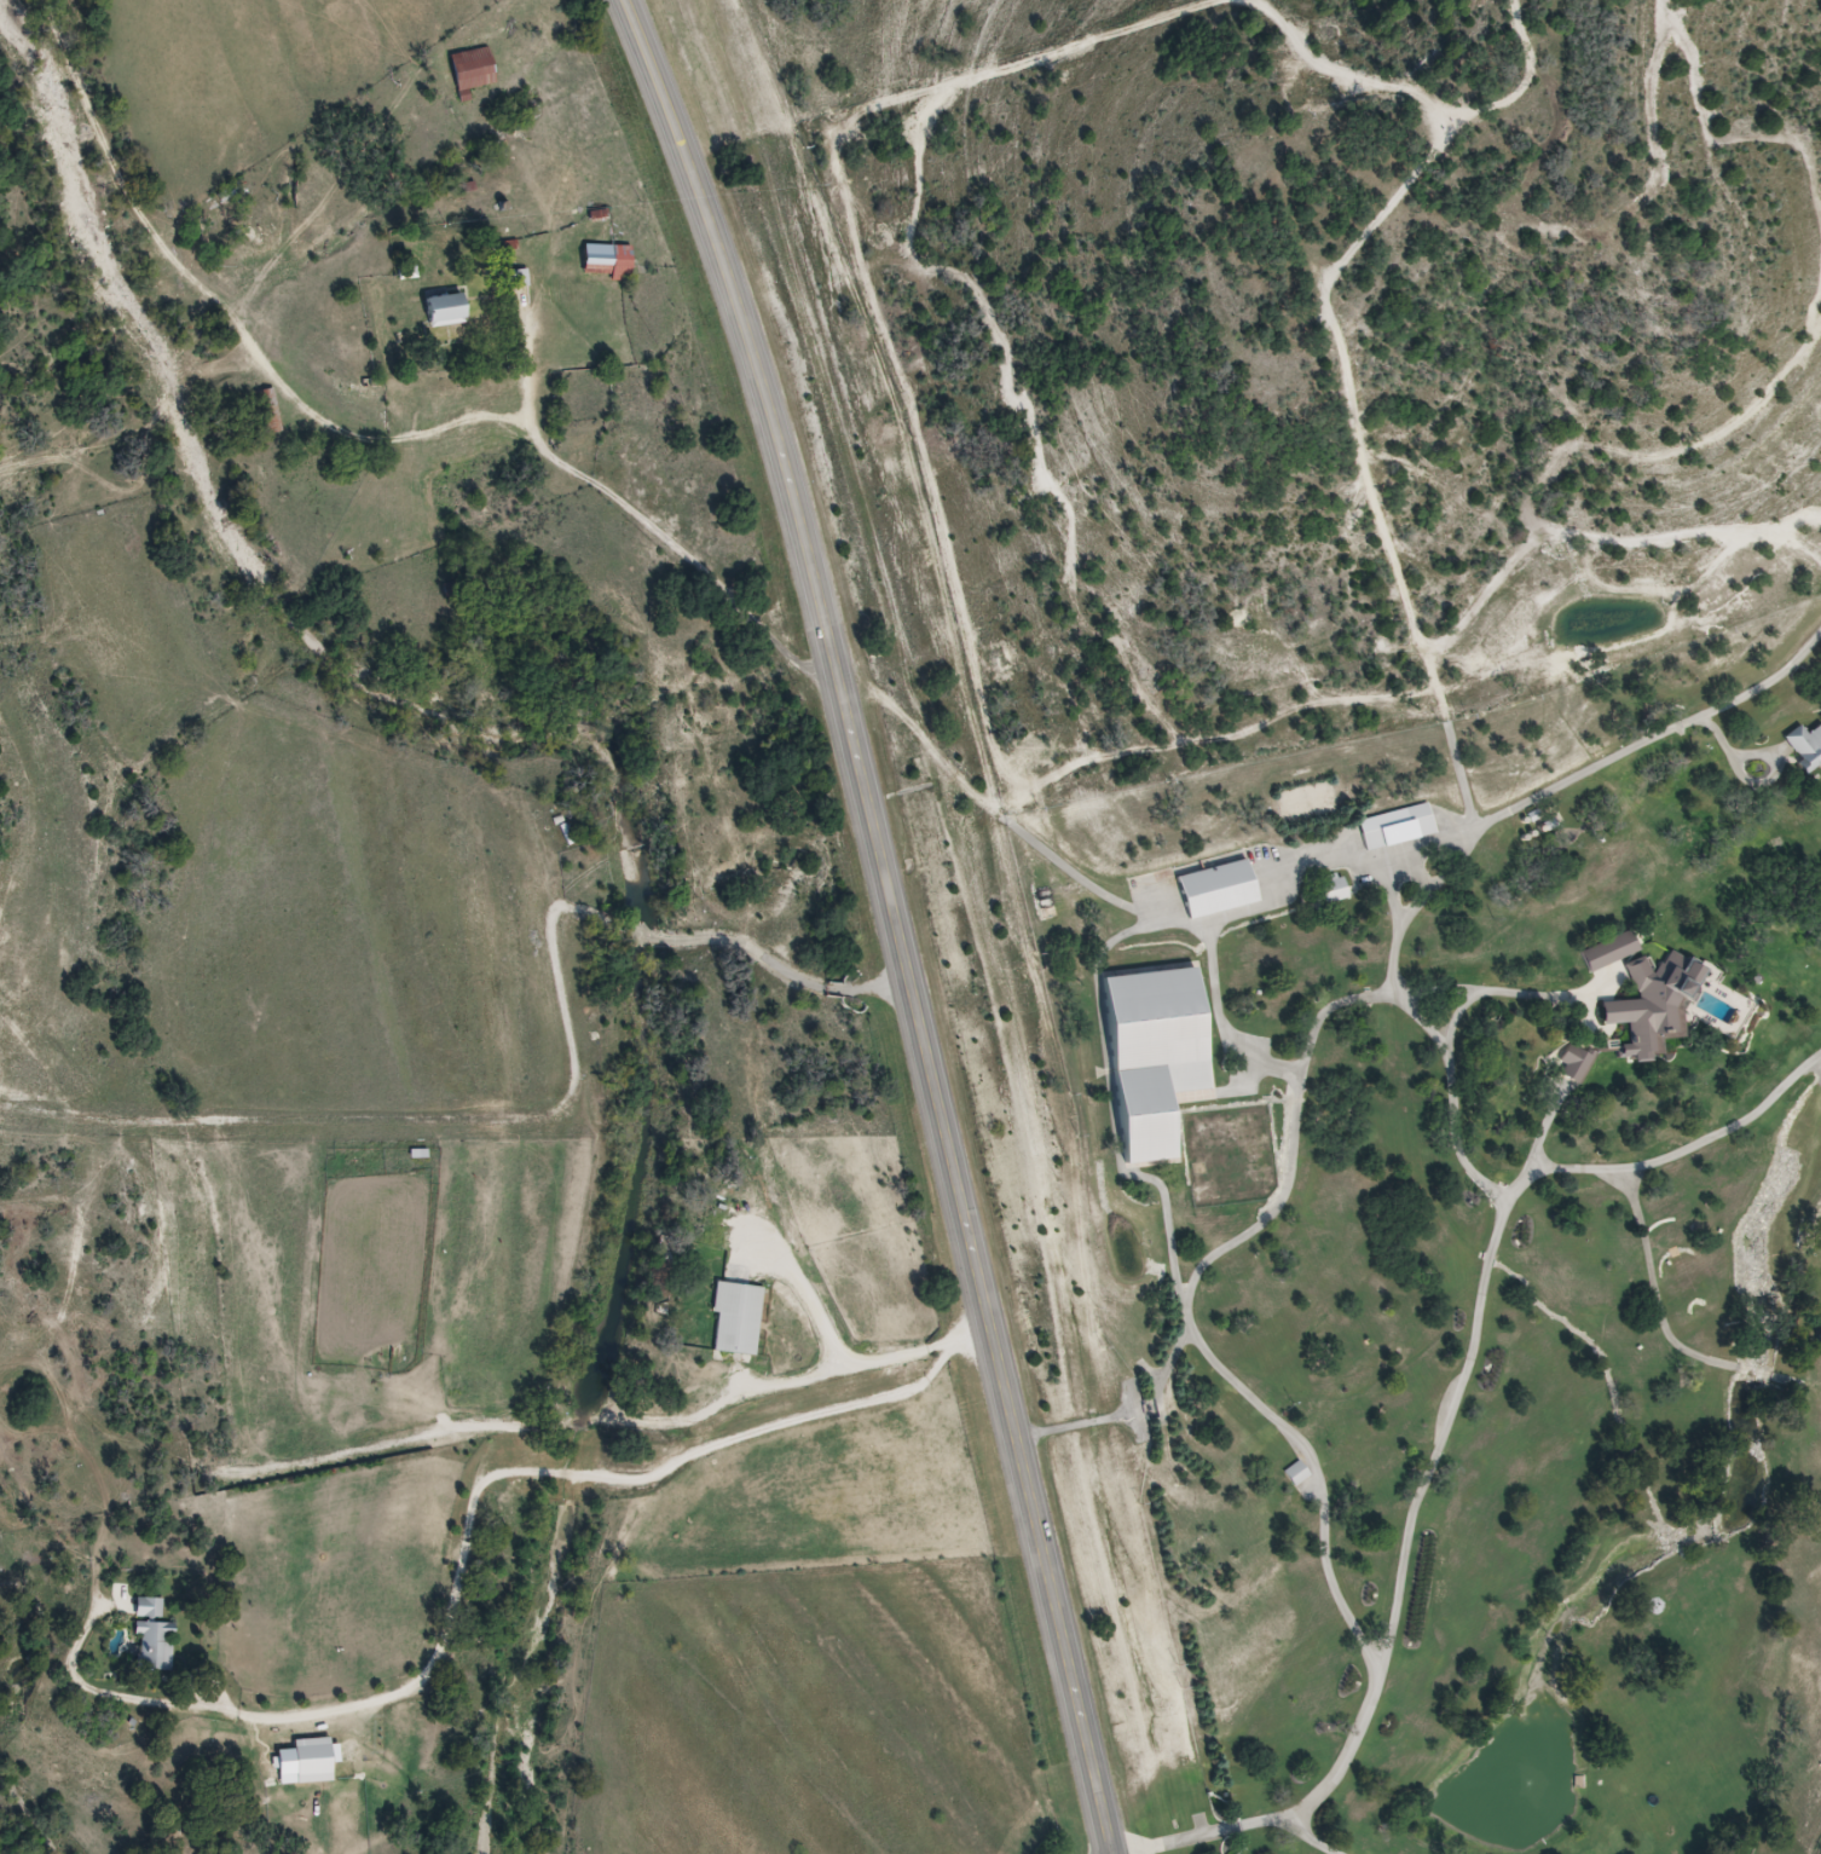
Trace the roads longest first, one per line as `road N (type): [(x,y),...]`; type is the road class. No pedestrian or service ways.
road 1 (trunk): [(1119,1853),(788,443),(655,75)]

